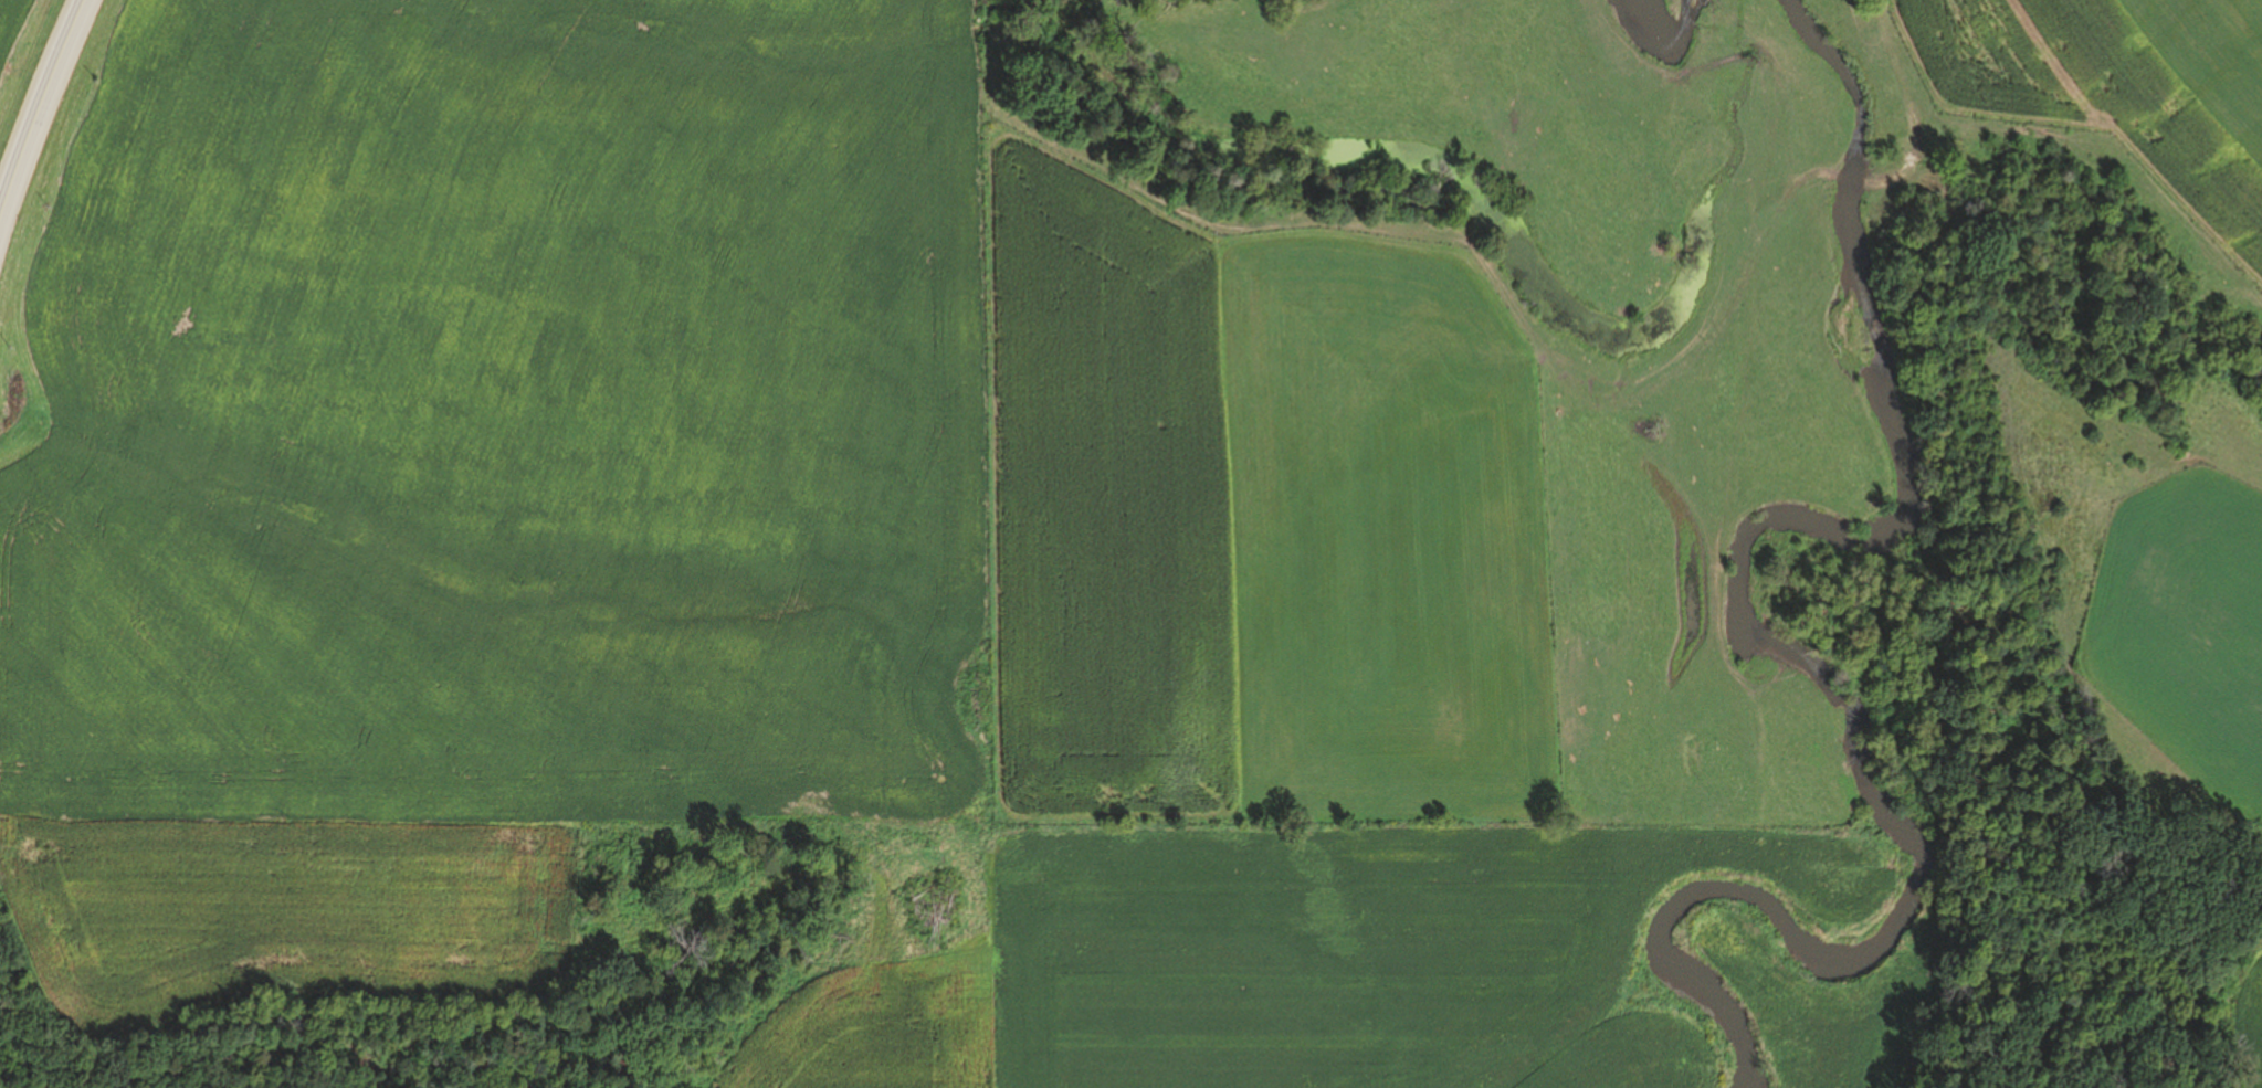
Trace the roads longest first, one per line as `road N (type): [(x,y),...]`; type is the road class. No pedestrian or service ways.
road 1 (primary): [(0,212),(83,0)]

